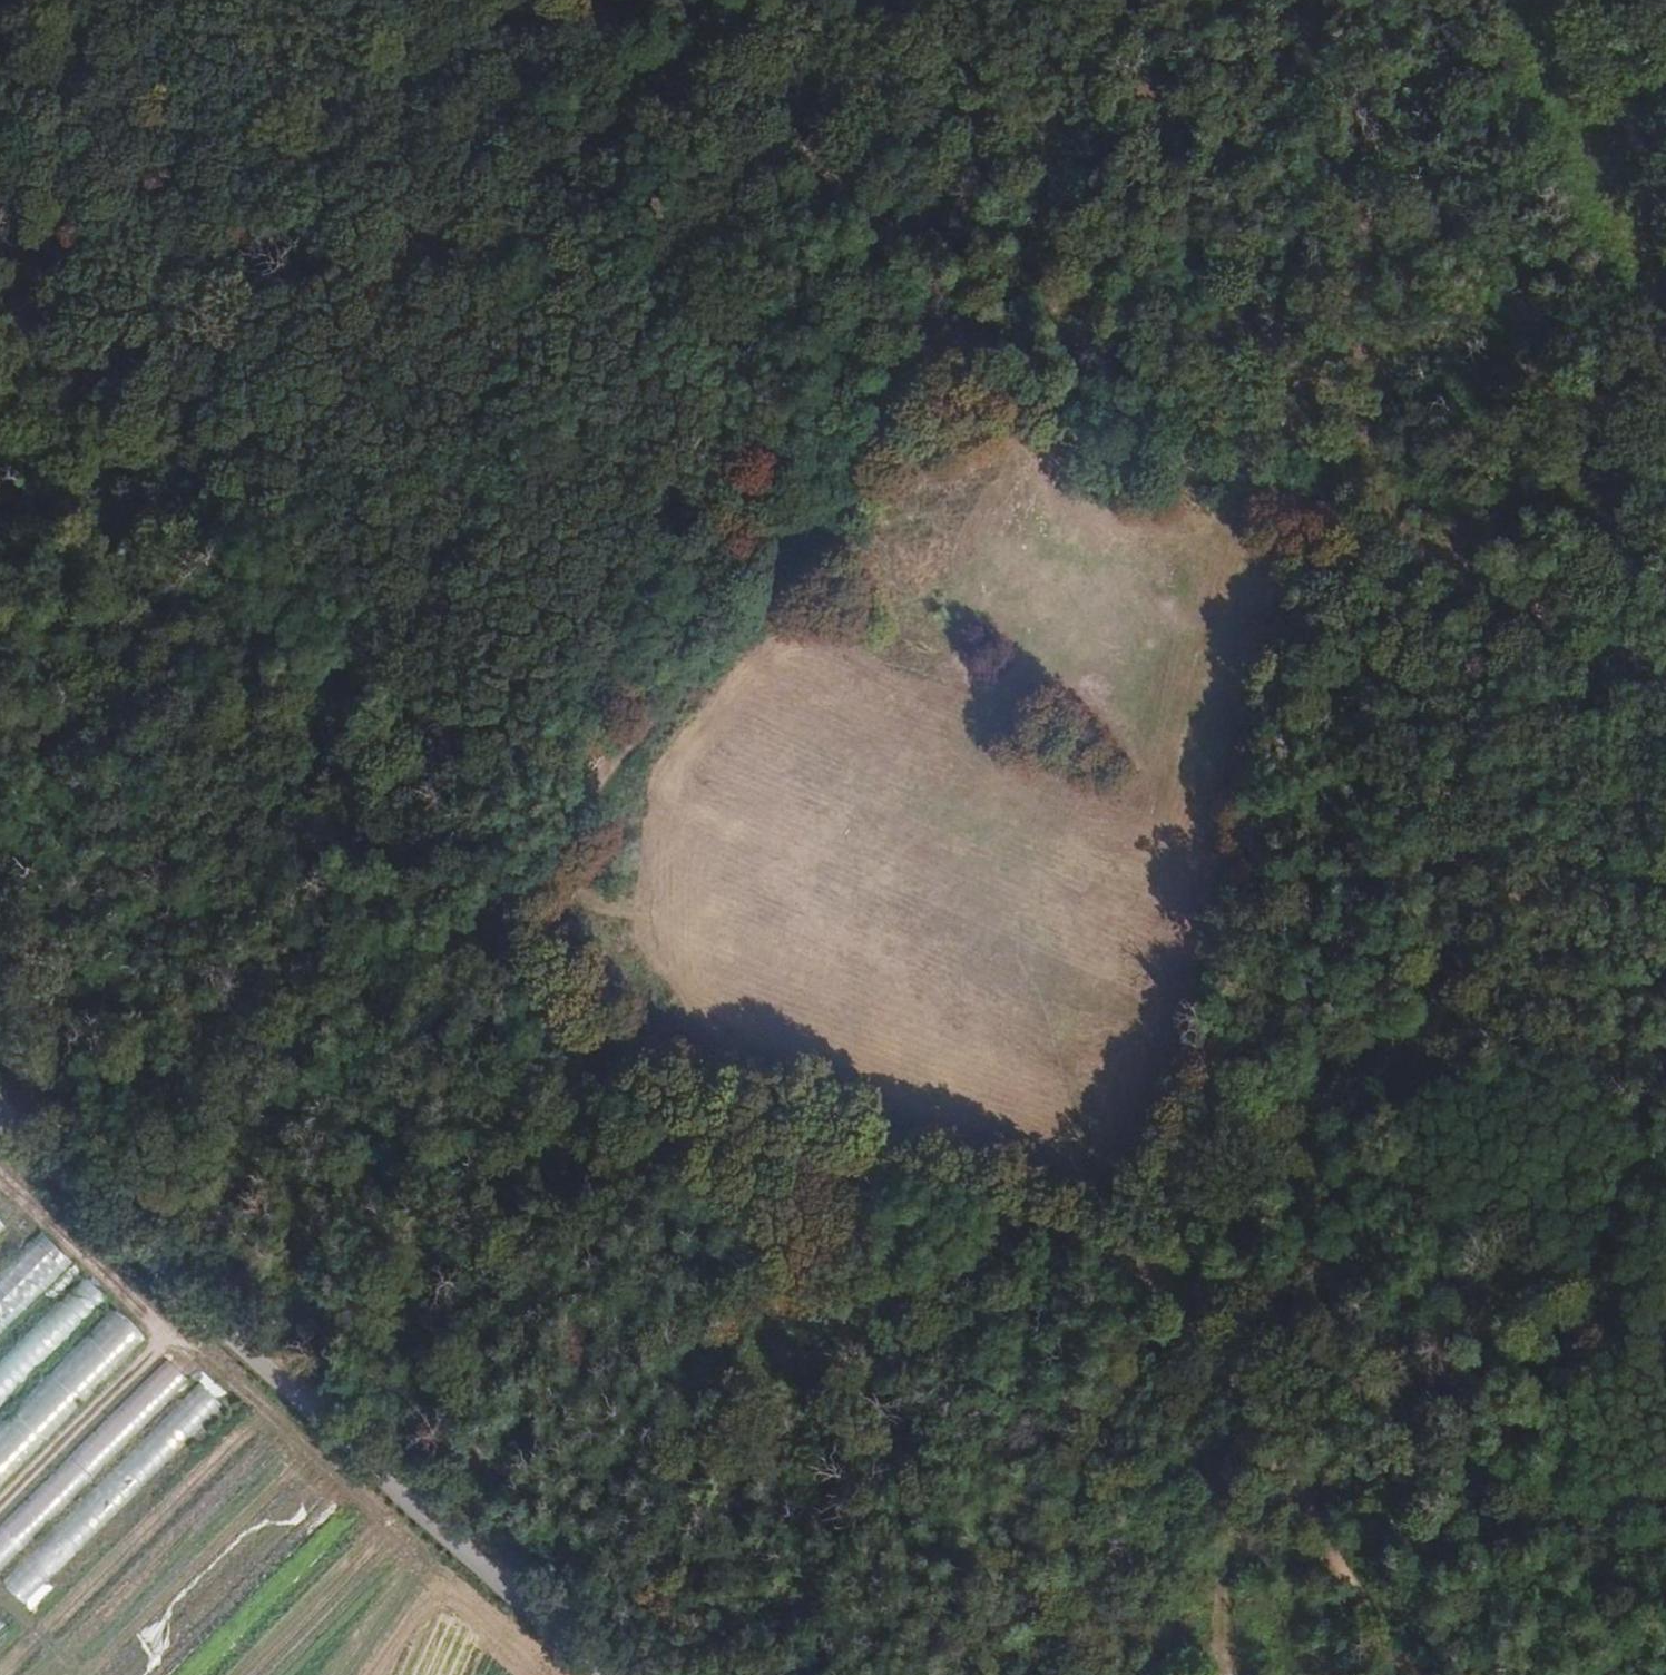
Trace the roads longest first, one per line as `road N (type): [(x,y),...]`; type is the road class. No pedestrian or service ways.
road 1 (unclassified): [(608,1674),(0,1119)]
road 2 (track): [(0,1503),(156,1349),(180,1346),(231,1370),(261,1396),(412,1546)]
road 3 (track): [(0,1165),(153,1305),(167,1345)]

